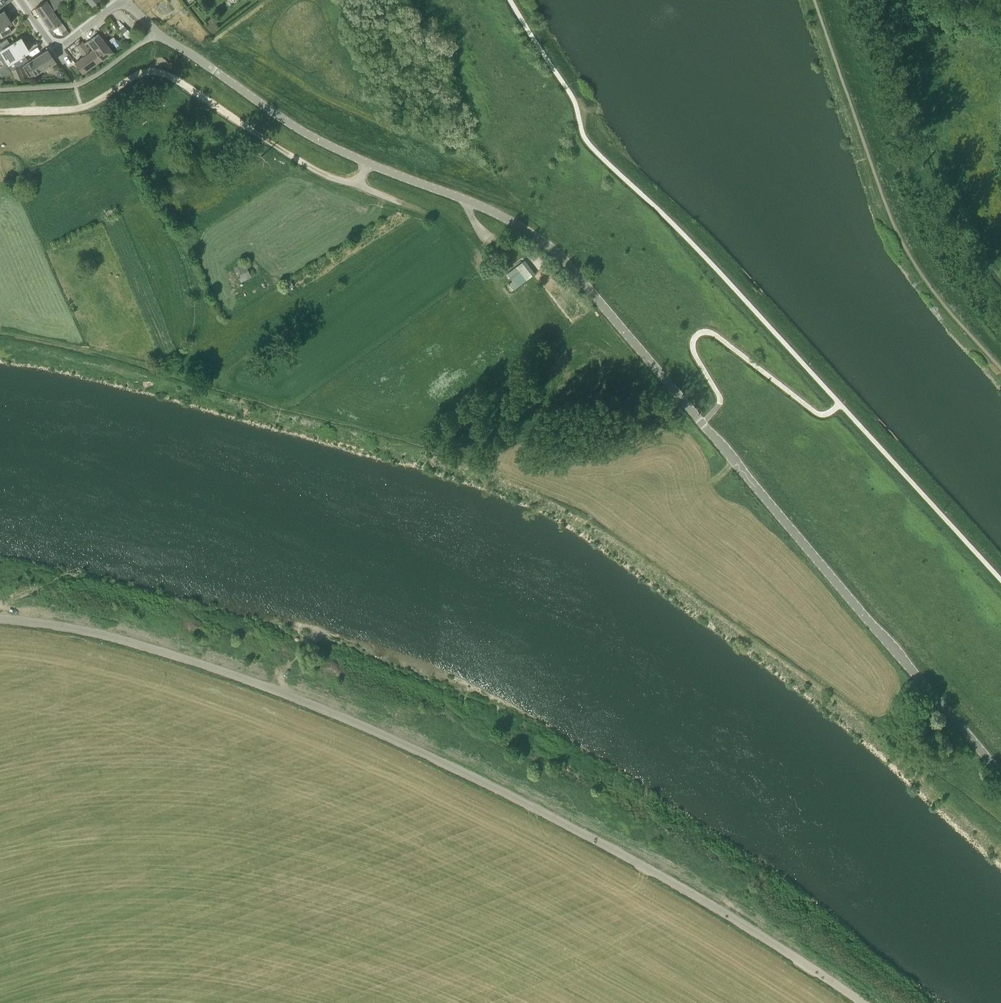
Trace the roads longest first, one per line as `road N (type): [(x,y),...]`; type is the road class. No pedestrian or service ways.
road 1 (tertiary): [(1000,777),(537,237),(311,134),(156,32)]
road 2 (unclassified): [(862,1002),(691,891),(363,723),(123,638),(0,617)]
road 3 (track): [(396,436),(593,511),(855,708),(884,720),(1000,822)]
road 4 (track): [(0,113),(88,107),(134,79),(165,75),(329,177),(359,185),(368,162)]
road 5 (track): [(174,374),(192,326),(183,266),(96,102)]
road 6 (unclassified): [(0,90),(81,83),(156,32)]

